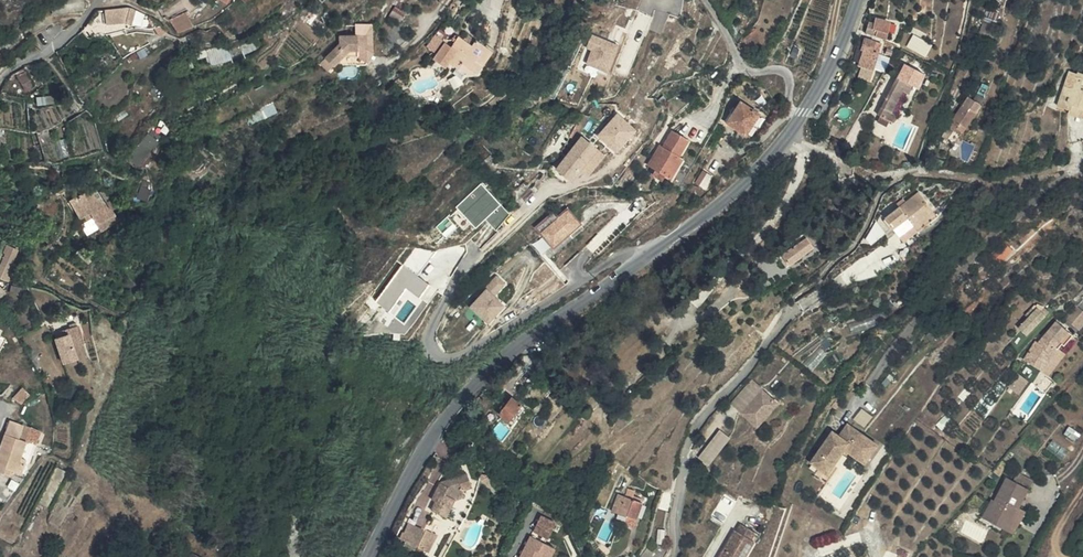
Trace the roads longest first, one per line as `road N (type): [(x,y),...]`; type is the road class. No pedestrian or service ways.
road 1 (unclassified): [(369,556),(433,436),(474,387),(706,215),(800,116)]
road 2 (track): [(688,445),(797,298),(864,232),(878,195),(906,174)]
road 3 (residential): [(708,0),(740,68),(787,73),(800,116)]
road 4 (unclassified): [(800,116),(857,0)]

